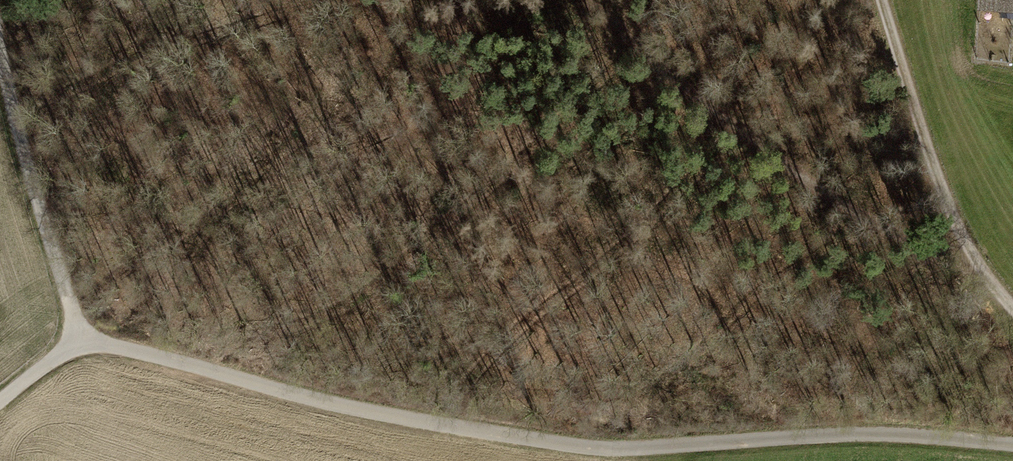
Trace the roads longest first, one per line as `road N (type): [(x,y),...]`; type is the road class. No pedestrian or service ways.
road 1 (track): [(77,342),(407,418),(609,449),(779,439),(1012,446)]
road 2 (track): [(983,277),(828,191),(677,78),(593,0)]
road 3 (track): [(1012,306),(983,277),(926,160),(878,0)]
road 4 (track): [(0,45),(77,342)]

